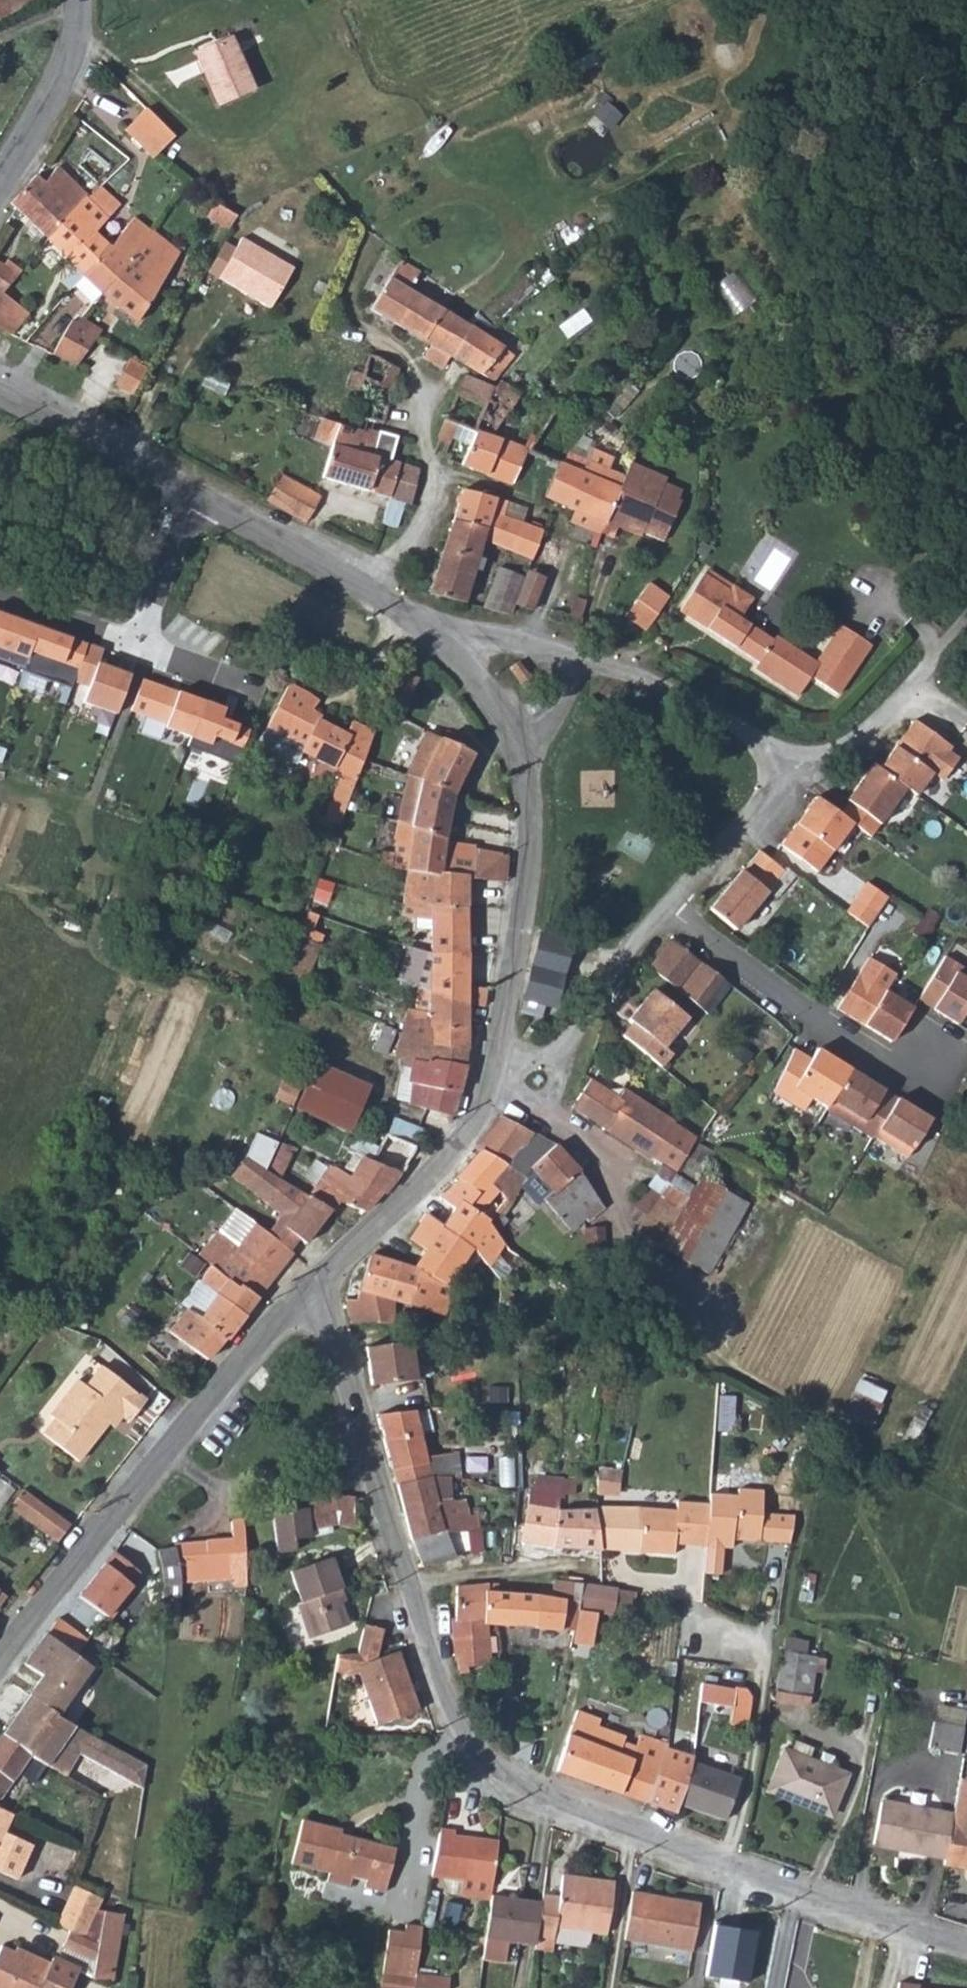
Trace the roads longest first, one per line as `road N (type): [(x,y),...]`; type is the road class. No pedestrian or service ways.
road 1 (residential): [(966,1953),(578,1816),(463,1754),(390,1552),(323,1291)]
road 2 (residential): [(323,1291),(263,1334),(0,1661)]
road 3 (residential): [(530,780),(523,903),(481,1114)]
road 4 (residential): [(675,912),(789,1007),(874,1060),(926,1056)]
road 5 (residential): [(784,768),(845,759),(966,628)]
road 6 (residential): [(481,1114),(323,1291)]
road 7 (residential): [(514,1084),(675,912)]
road 8 (residential): [(363,582),(423,521),(434,484),(412,377)]
road 9 (residential): [(584,667),(688,704),(784,768)]
road 10 (residential): [(0,397),(198,499)]
road 11 (residential): [(79,0),(71,72),(0,194)]
road 12 (residential): [(198,499),(363,582)]
road 13 (residential): [(428,627),(486,700),(530,780)]
road 14 (residential): [(675,912),(772,799),(784,768)]
road 15 (residential): [(620,1218),(573,1136),(514,1084)]
road 16 (residential): [(428,627),(584,667)]
road 17 (residential): [(198,499),(135,640)]
road 18 (residential): [(135,640),(0,590)]
road 19 (residential): [(530,780),(584,667)]

